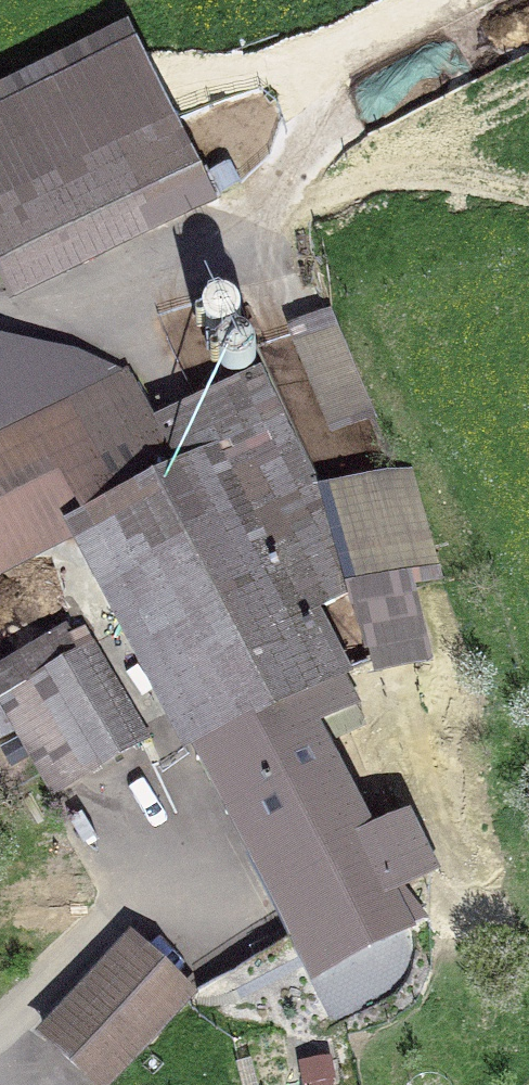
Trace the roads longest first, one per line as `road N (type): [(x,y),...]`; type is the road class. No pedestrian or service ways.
road 1 (track): [(322,120),(239,257),(120,316),(0,312)]
road 2 (track): [(0,1041),(151,885),(117,817)]

